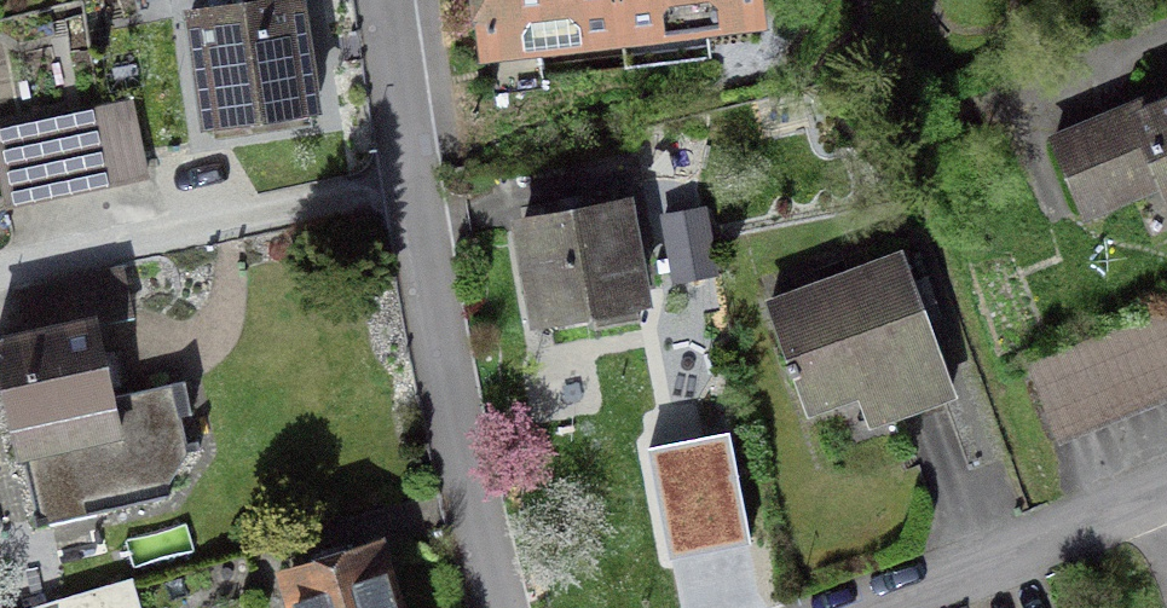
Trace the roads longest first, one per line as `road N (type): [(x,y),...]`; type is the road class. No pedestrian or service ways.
road 1 (residential): [(384,0),(446,404),(495,607)]
road 2 (residential): [(1166,496),(873,607)]

